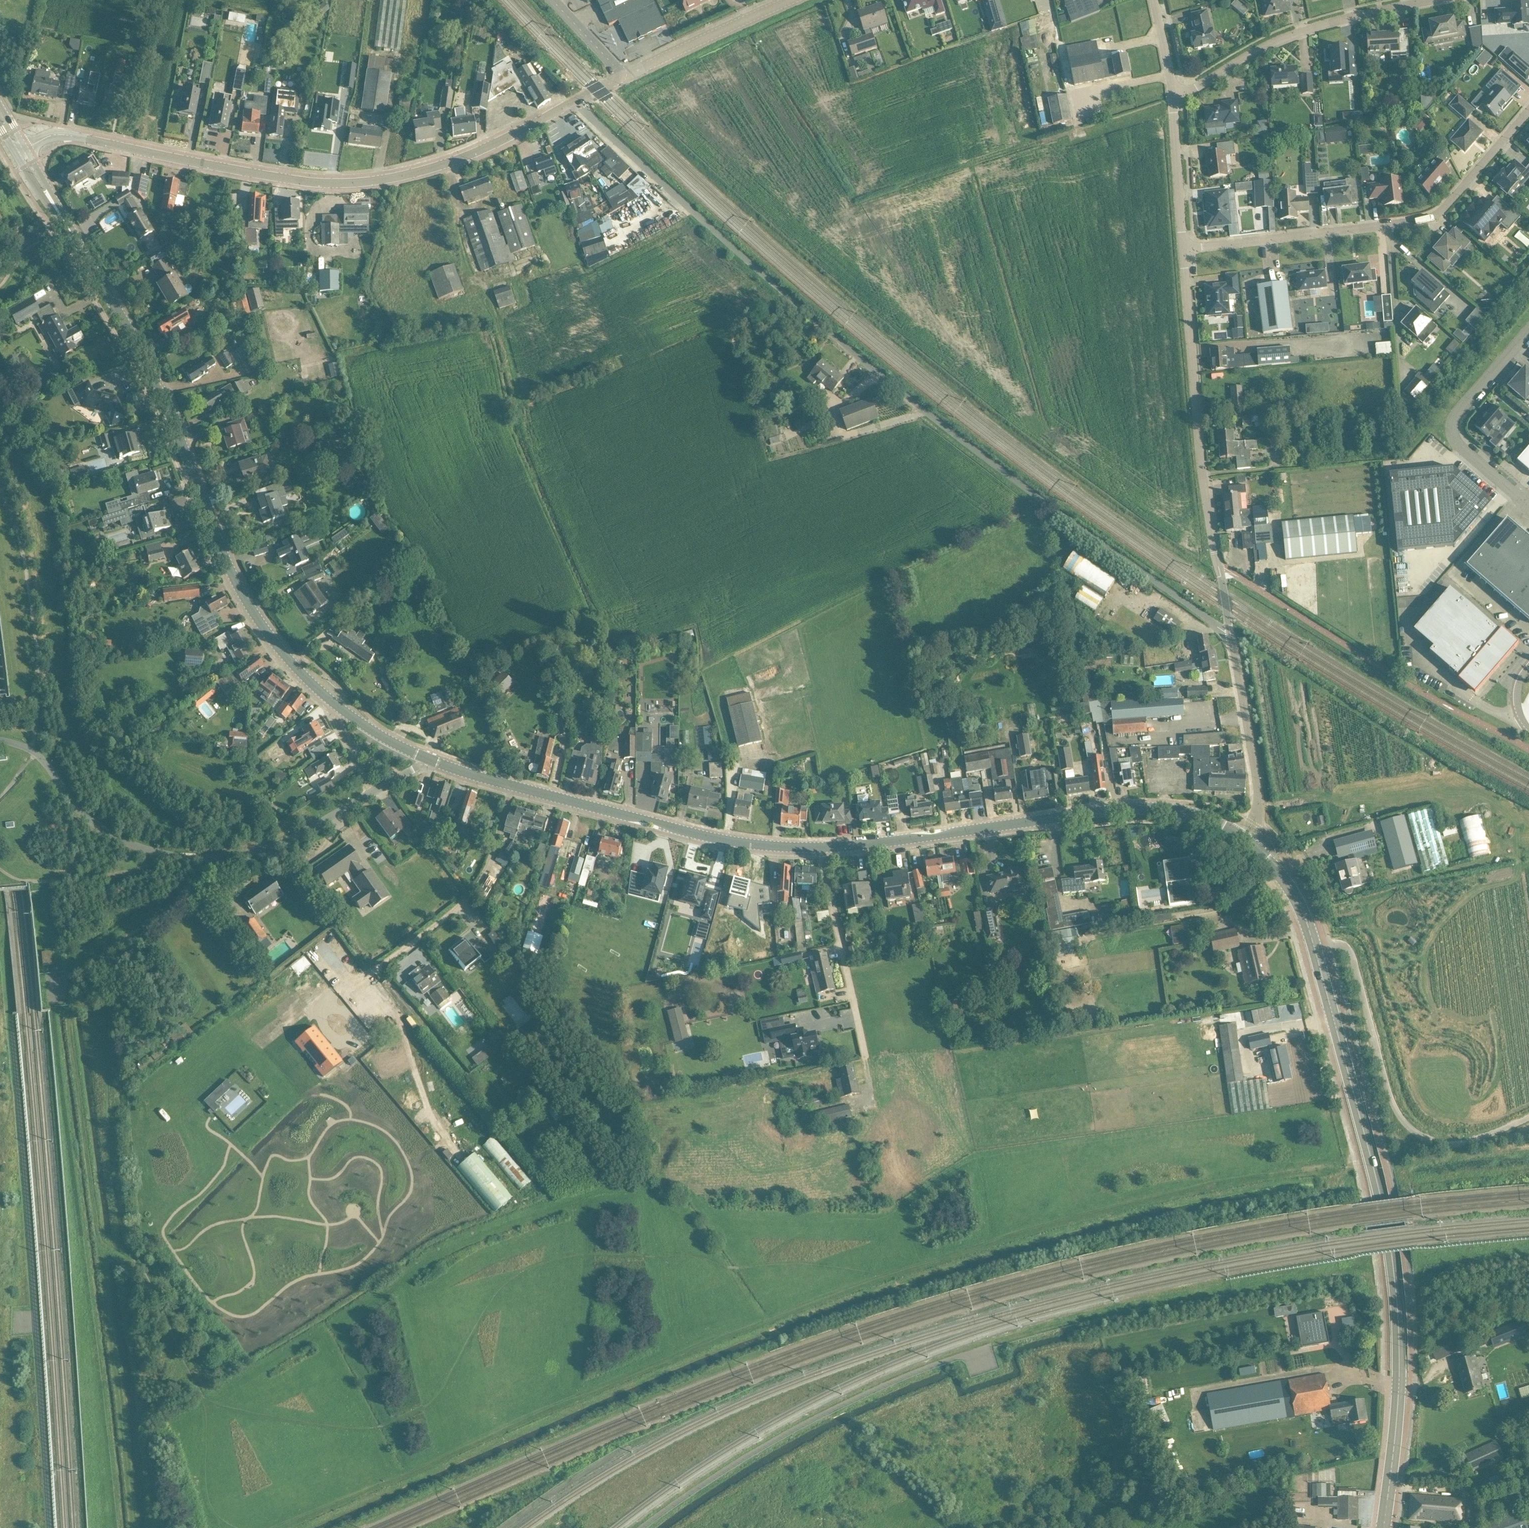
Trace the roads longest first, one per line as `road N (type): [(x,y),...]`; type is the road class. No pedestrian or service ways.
road 1 (unclassified): [(1231,635),(925,412),(573,105)]
road 2 (unclassified): [(428,760),(330,701),(249,612),(149,356),(80,248)]
road 3 (unclassified): [(1396,1379),(1384,1224),(1315,949),(1299,901),(1277,867),(1246,843)]
road 4 (track): [(114,1527),(52,1004)]
road 5 (unclassified): [(81,138),(312,182),(384,183),(450,170),(573,105)]
road 6 (unclassified): [(822,848),(670,828),(428,760)]
road 7 (unclassified): [(1184,250),(1433,217),(1528,112)]
road 8 (unclassified): [(1231,635),(1199,447),(1184,250)]
road 9 (unclassified): [(822,848),(1147,811)]
road 10 (track): [(98,1231),(133,1527)]
road 11 (unclassified): [(1176,97),(1288,37),(1432,0)]
road 12 (unclassified): [(187,858),(276,846),(428,760)]
road 13 (track): [(98,1231),(70,1023),(71,976)]
road 14 (unclassified): [(1528,511),(1457,449),(1450,433),(1453,417),(1528,330)]
road 15 (unclassified): [(866,1057),(822,848)]
road 16 (unclassified): [(1246,843),(1257,801),(1231,635)]
road 17 (unclassified): [(626,77),(792,0)]
road 18 (unclassified): [(1184,250),(1176,97)]
road 19 (unclassified): [(1383,1527),(1396,1379)]

